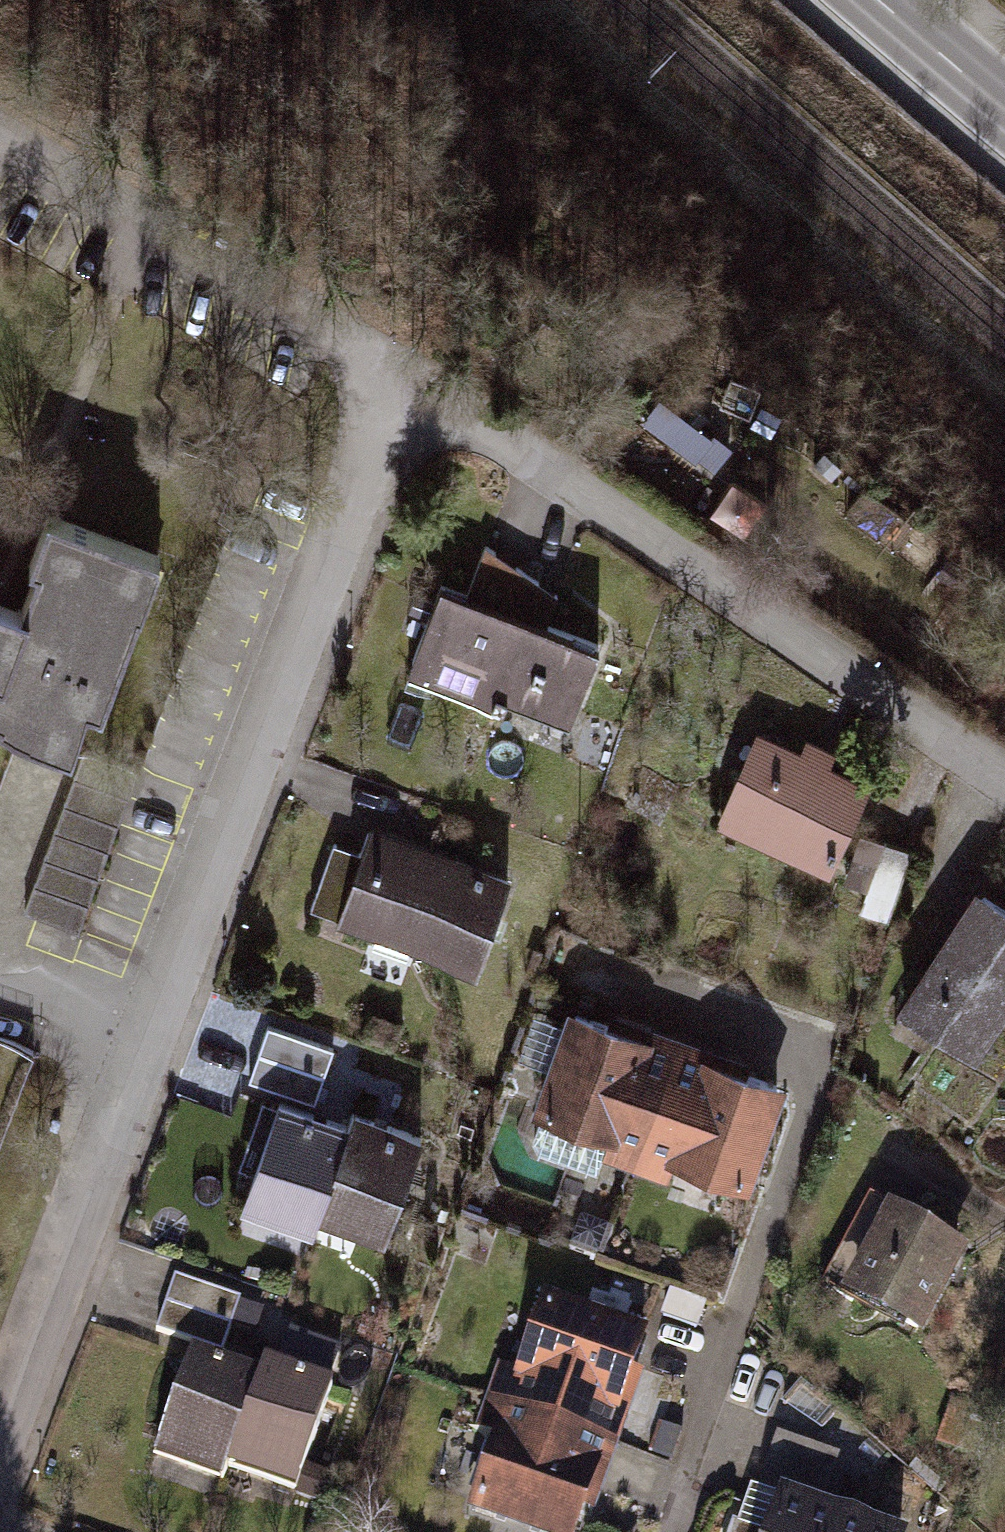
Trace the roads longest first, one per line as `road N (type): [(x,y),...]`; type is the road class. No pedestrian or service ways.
road 1 (residential): [(0,1433),(399,370)]
road 2 (residential): [(1004,781),(399,370)]
road 3 (residential): [(399,370),(0,137)]
road 4 (primary): [(1004,106),(880,0)]

